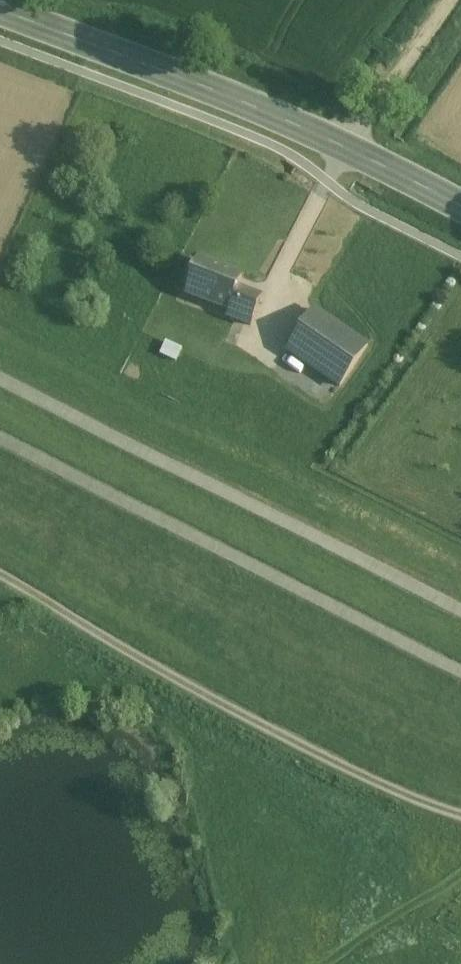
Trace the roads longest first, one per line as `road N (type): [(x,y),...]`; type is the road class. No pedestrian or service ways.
road 1 (track): [(0,570),(236,712),(428,809),(460,818)]
road 2 (track): [(0,382),(460,613)]
road 3 (secondary): [(460,211),(173,77),(0,12)]
road 4 (track): [(459,0),(328,184),(242,363)]

